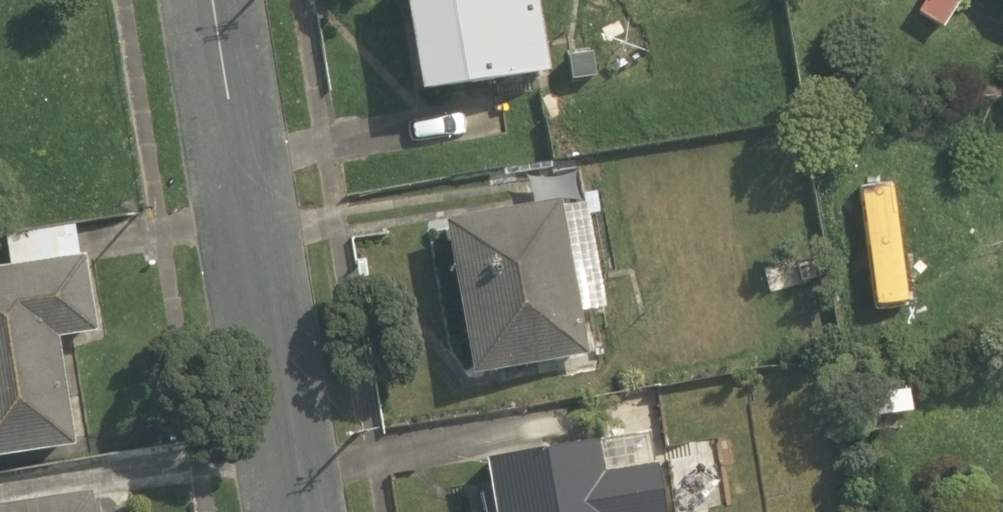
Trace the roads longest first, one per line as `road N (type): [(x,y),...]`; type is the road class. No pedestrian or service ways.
road 1 (residential): [(291,511),(211,0)]

